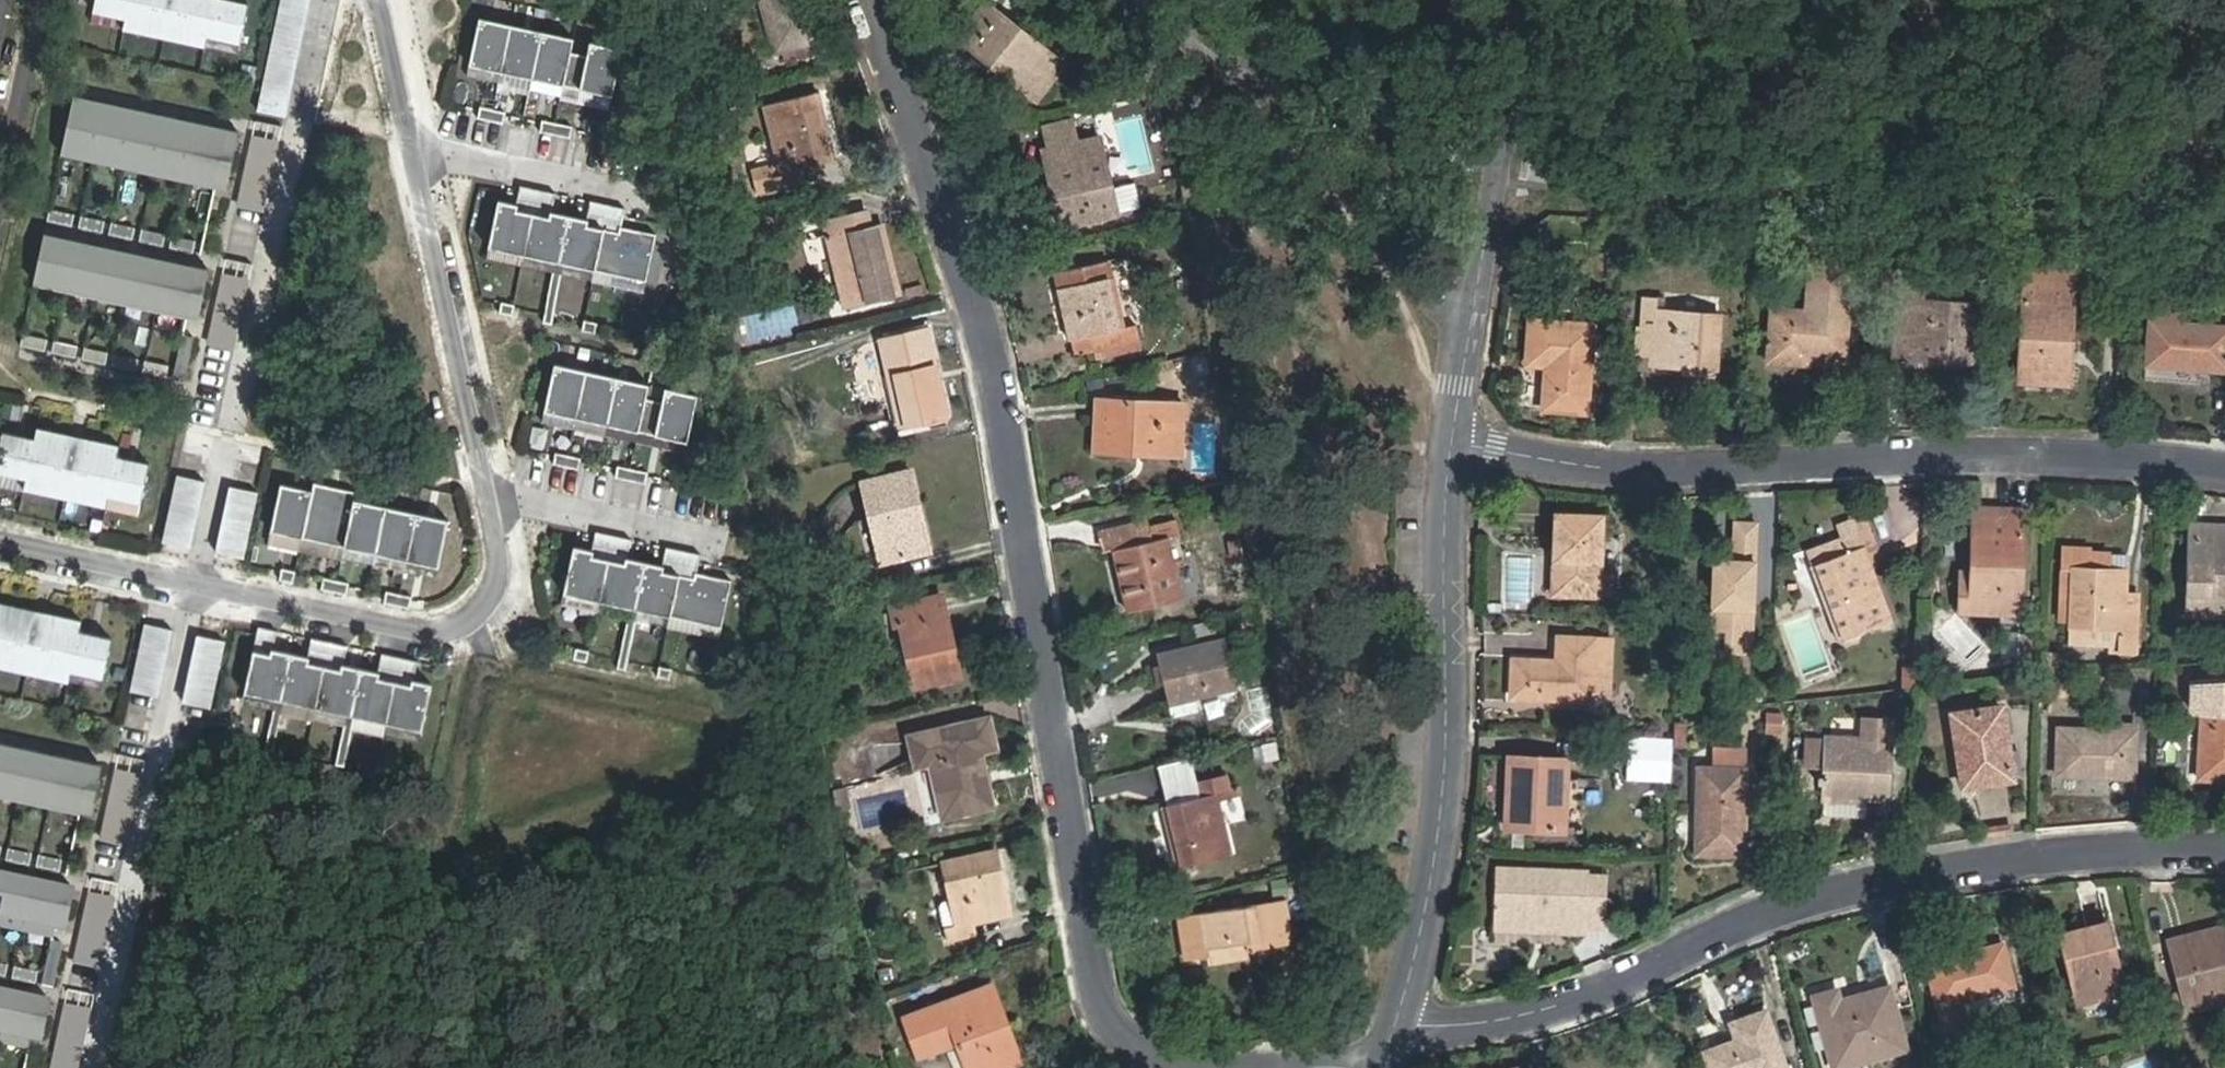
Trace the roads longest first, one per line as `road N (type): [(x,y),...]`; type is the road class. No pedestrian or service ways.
road 1 (residential): [(1218,1067),(1134,1031),(1100,955),(994,345),(863,0)]
road 2 (residential): [(377,0),(500,569),(478,614),(432,635),(0,547)]
road 3 (residential): [(2224,851),(2136,849),(1919,883),(1705,943),(1557,1010),(1406,1036)]
road 4 (residential): [(1451,440),(1634,474),(2010,455),(2224,474)]
road 5 (residential): [(1406,1036),(1443,786),(1451,440)]
road 6 (residential): [(1451,440),(1543,0)]

